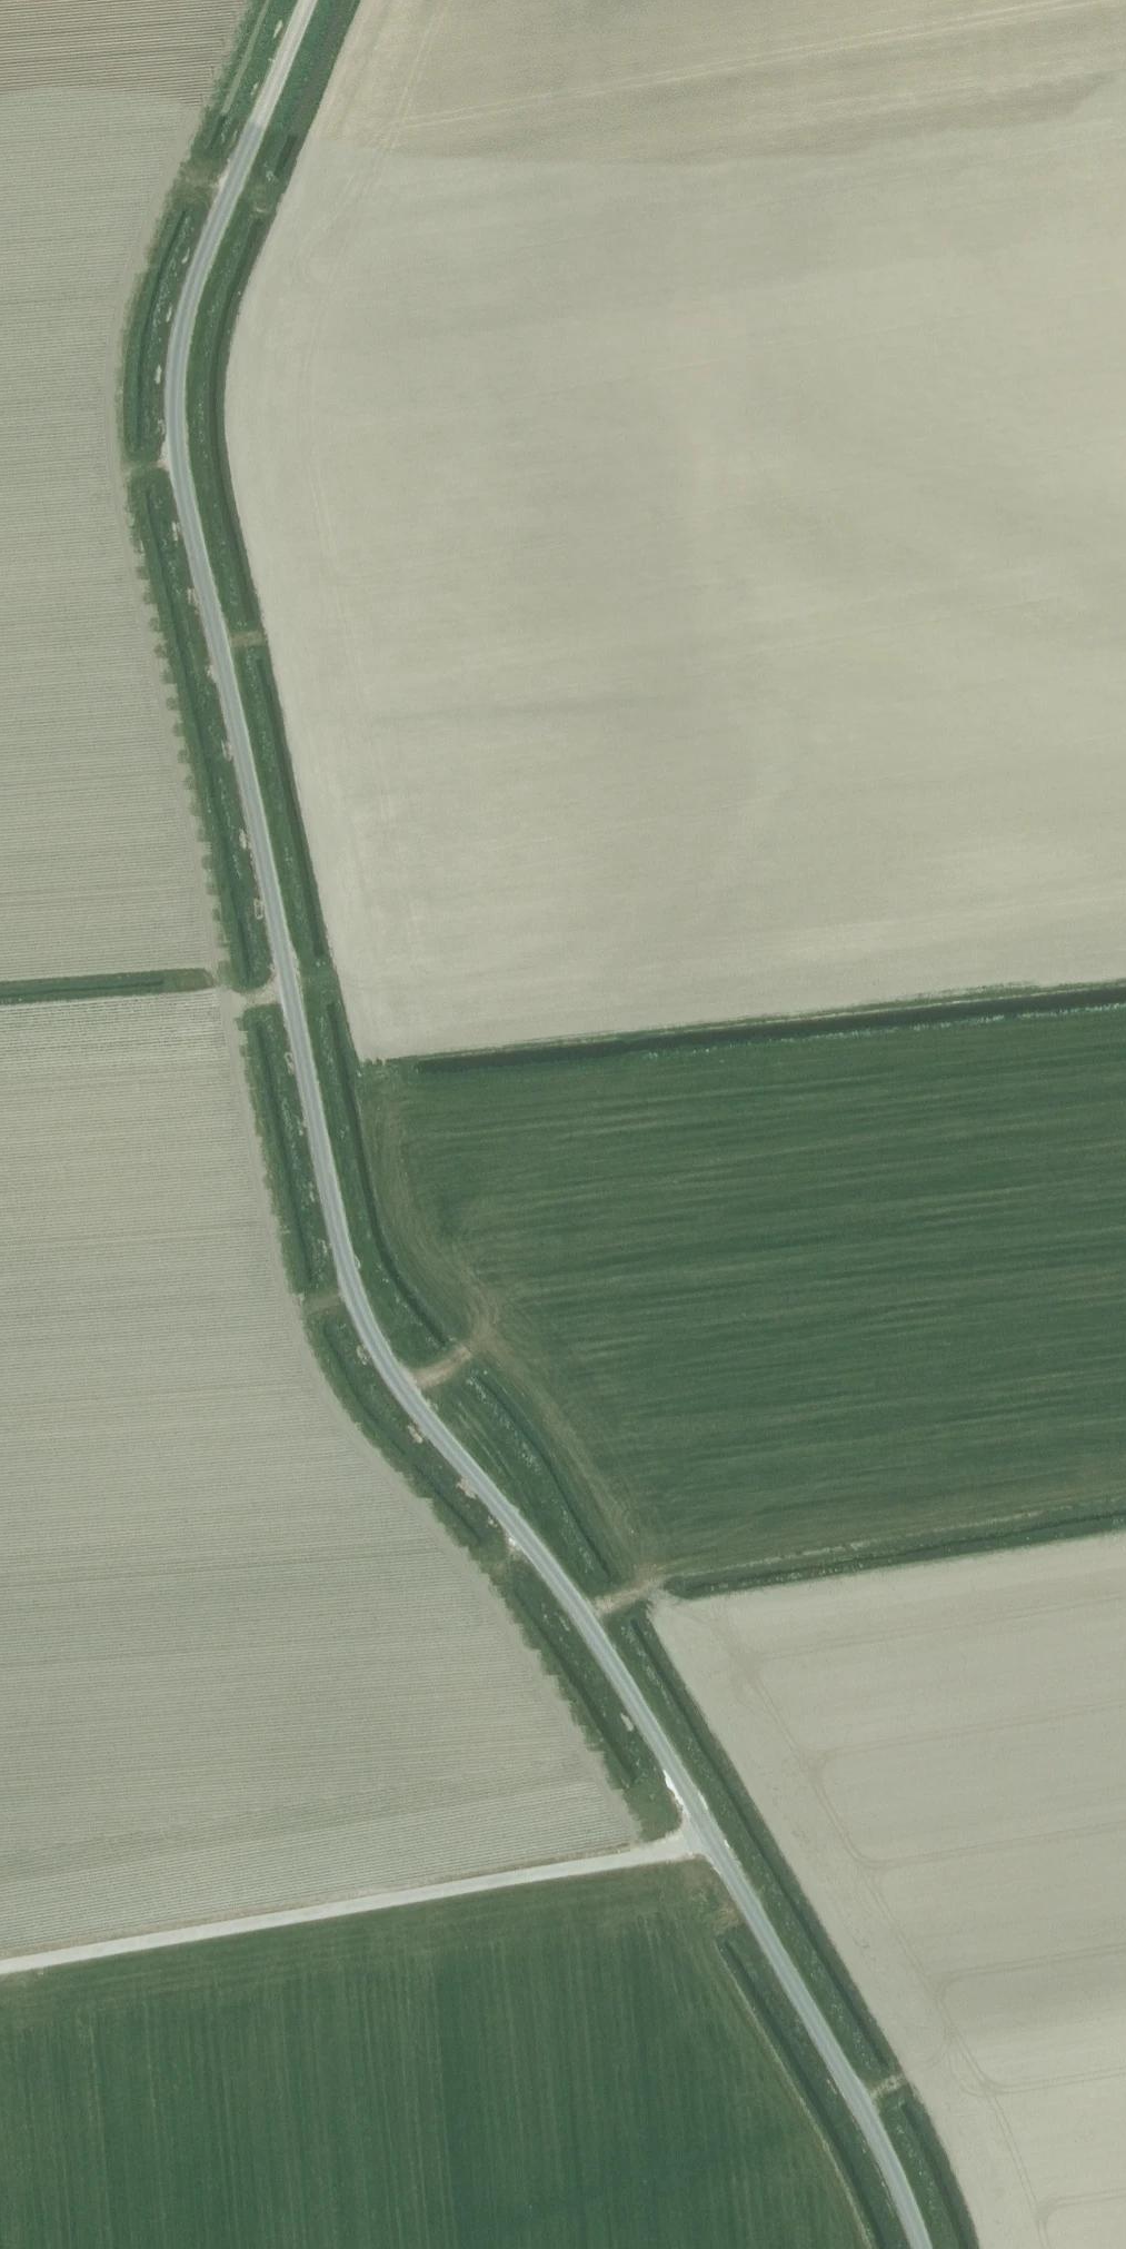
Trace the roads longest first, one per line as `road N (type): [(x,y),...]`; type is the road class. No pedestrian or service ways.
road 1 (unclassified): [(922,2248),(868,2120),(631,1696),(535,1549),(386,1366),(354,1297),(174,421),(179,353),(197,278),(308,0)]

